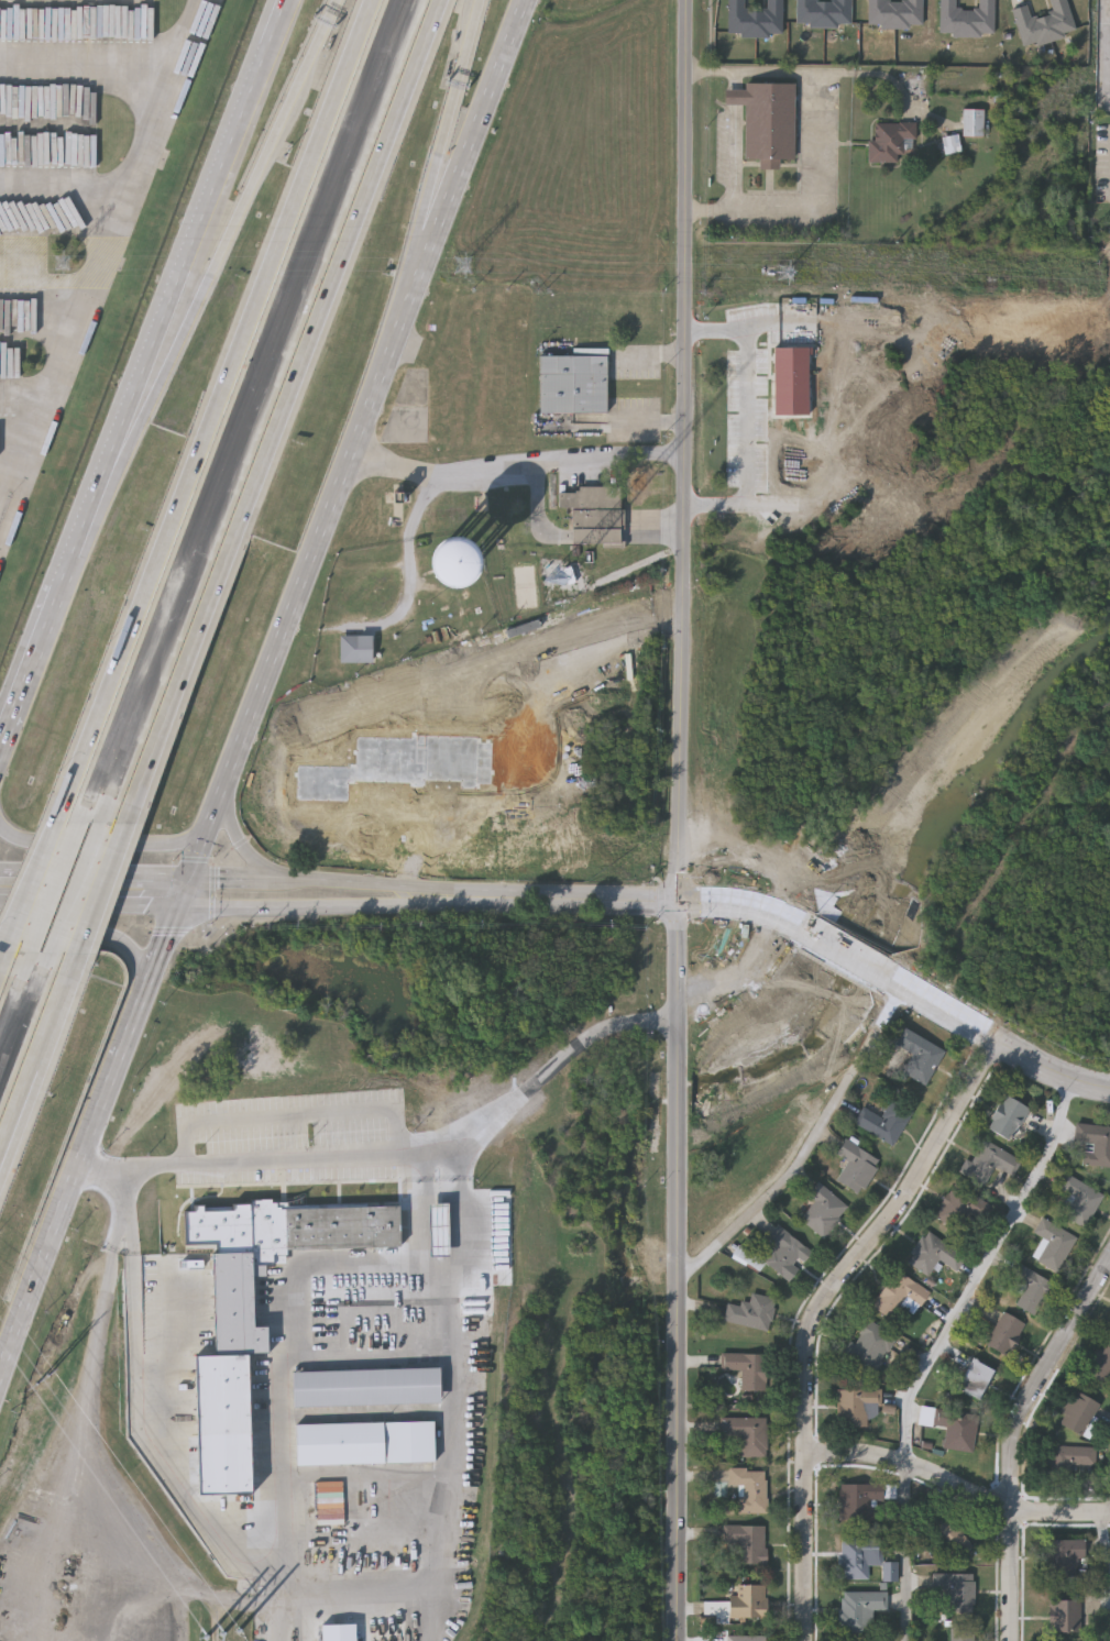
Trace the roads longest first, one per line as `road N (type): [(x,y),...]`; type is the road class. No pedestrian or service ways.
road 1 (tertiary): [(684,0),(678,1640)]
road 2 (secondary): [(176,906),(520,0)]
road 3 (motorway): [(120,825),(442,0)]
road 4 (motorway): [(373,0),(54,822)]
road 5 (residential): [(1002,1042),(913,1188),(814,1317),(811,1640)]
road 6 (secondary): [(288,0),(57,601)]
road 7 (motorway): [(337,0),(167,371),(94,503)]
road 8 (secondary): [(837,948),(791,921),(706,901),(414,897)]
road 9 (secondary): [(0,1388),(142,1003)]
road 10 (residential): [(1109,1265),(1014,1436),(1015,1640)]
road 11 (residential): [(1109,1513),(1015,1509),(908,1464),(809,1452)]
road 12 (motorway): [(411,289),(481,0)]
road 13 (secondary): [(1109,1086),(1056,1072),(890,979)]
road 14 (secondary): [(176,906),(392,905),(414,897)]
road 15 (secondary): [(414,897),(393,884),(185,880)]
road 16 (secondary): [(0,831),(20,841),(162,844),(206,825)]
road 17 (secondary): [(142,1003),(138,955),(124,939),(0,932)]
road 18 (secondary): [(185,880),(0,874)]
road 19 (secondary): [(0,902),(176,906)]
road 20 (secondary): [(317,881),(261,864),(238,838),(231,759)]
road 21 (secondary): [(57,601),(0,751)]
road 22 (motorway): [(54,822),(4,952)]
road 23 (motorway): [(73,954),(120,825)]
road 24 (motorway): [(0,1148),(42,1035)]

